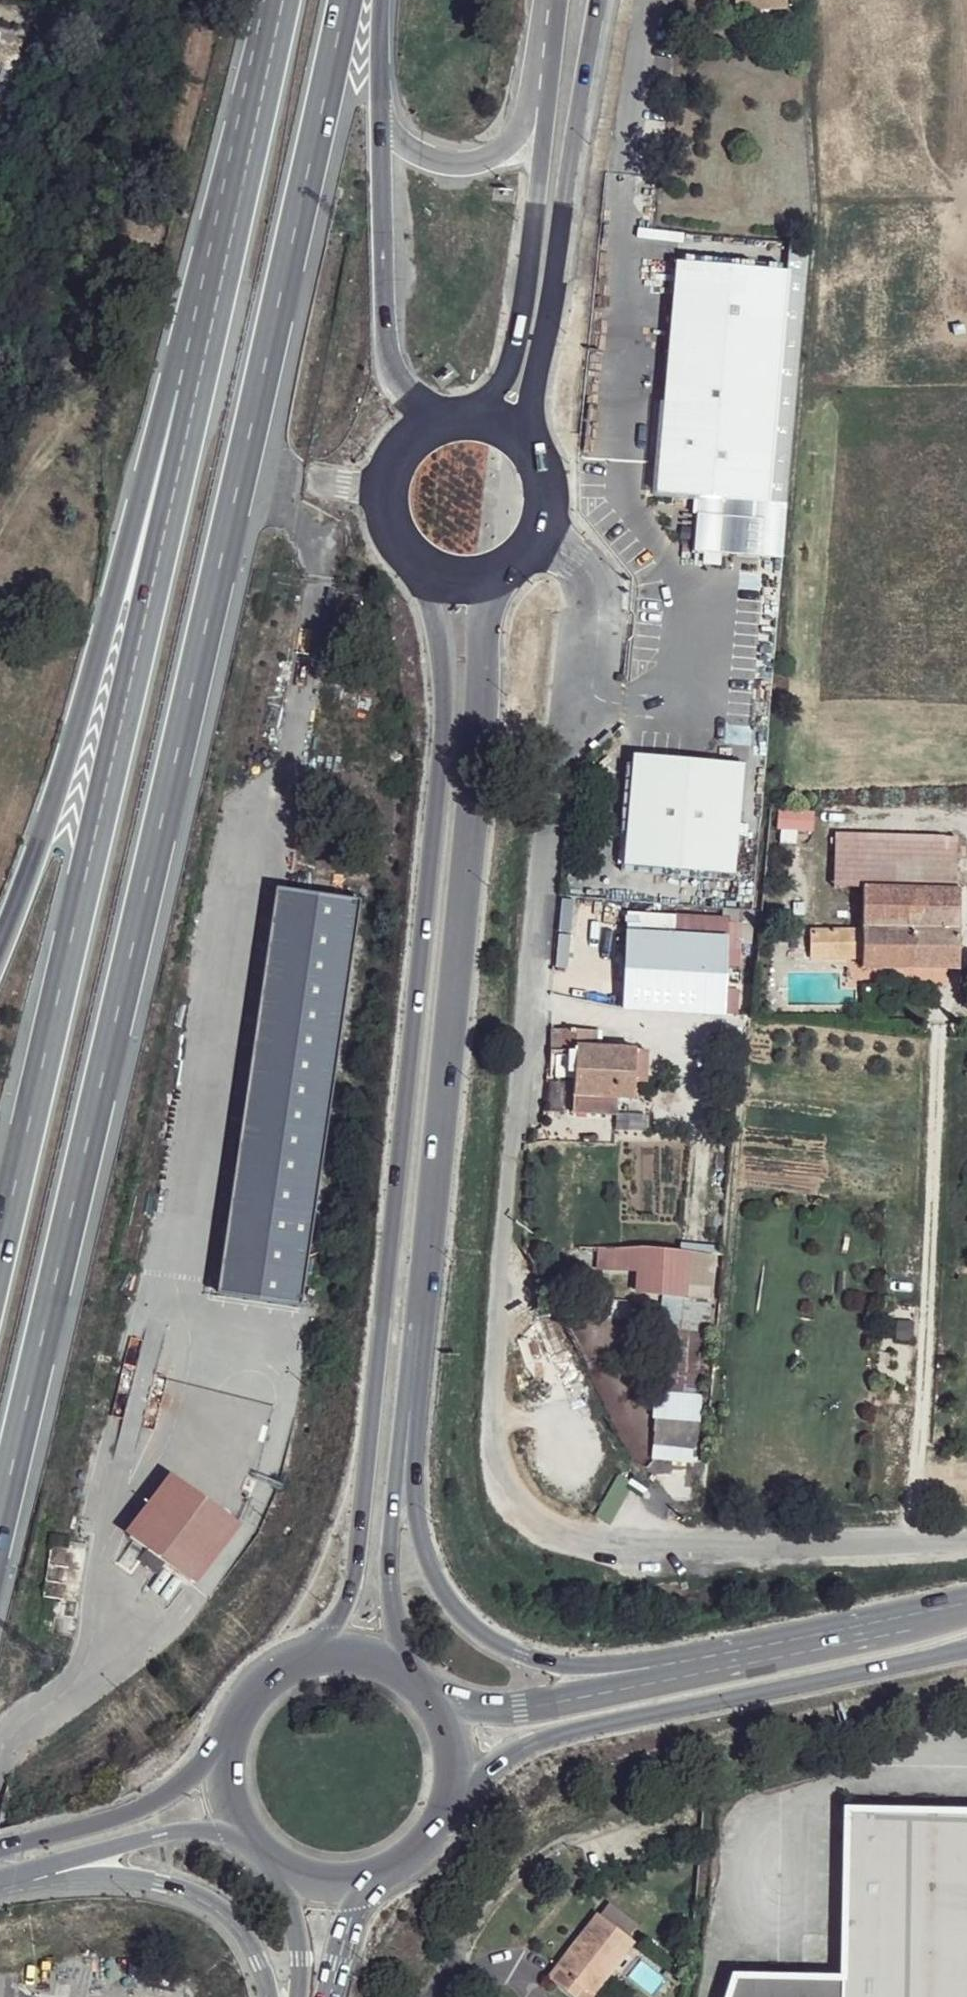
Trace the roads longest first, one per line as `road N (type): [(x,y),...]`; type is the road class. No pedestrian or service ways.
road 1 (motorway): [(0,1520),(343,0)]
road 2 (residential): [(966,1539),(596,1545),(533,1520),(502,1476),(494,1427),(528,1018),(572,693),(595,630),(596,595),(579,566),(541,543)]
road 3 (motorway): [(283,0),(66,1021),(0,1294)]
road 4 (secondary): [(420,558),(444,703),(372,1461),(359,1582),(314,1654)]
road 5 (motorway): [(279,0),(60,833),(0,961)]
road 6 (secondary): [(404,1453),(487,648),(504,573)]
road 7 (track): [(913,1543),(941,1026),(966,975)]
road 8 (secondary): [(454,1799),(532,1741),(966,1648)]
road 9 (secondary): [(531,440),(600,0)]
road 10 (secondary): [(553,59),(520,323),(510,363),(470,418)]
road 11 (secondary): [(632,1681),(525,1656),(477,1627),(433,1582),(412,1535),(404,1453)]
road 12 (secondary): [(966,1604),(632,1681)]
road 13 (secondary): [(0,1881),(163,1883),(212,1902),(242,1930),(266,1996)]
road 14 (motorway): [(436,427),(405,389),(386,342),(388,118)]
road 15 (secondary): [(227,1742),(153,1804),(0,1845)]
road 16 (secondary): [(0,1881),(163,1839),(247,1837)]
road 17 (motorway): [(553,59),(515,133),(475,159),(409,144),(388,118)]
road 18 (secondary): [(403,1666),(389,1589),(404,1453)]
road 19 (secondary): [(632,1681),(524,1706),(442,1709)]
road 20 (secondary): [(436,427),(401,463),(394,487),(403,538),(420,558)]
road 21 (secondary): [(270,1860),(299,1963),(293,1996)]
road 22 (secondary): [(357,1883),(416,1857),(454,1799)]
road 23 (secondary): [(314,1654),(258,1685),(227,1742)]

